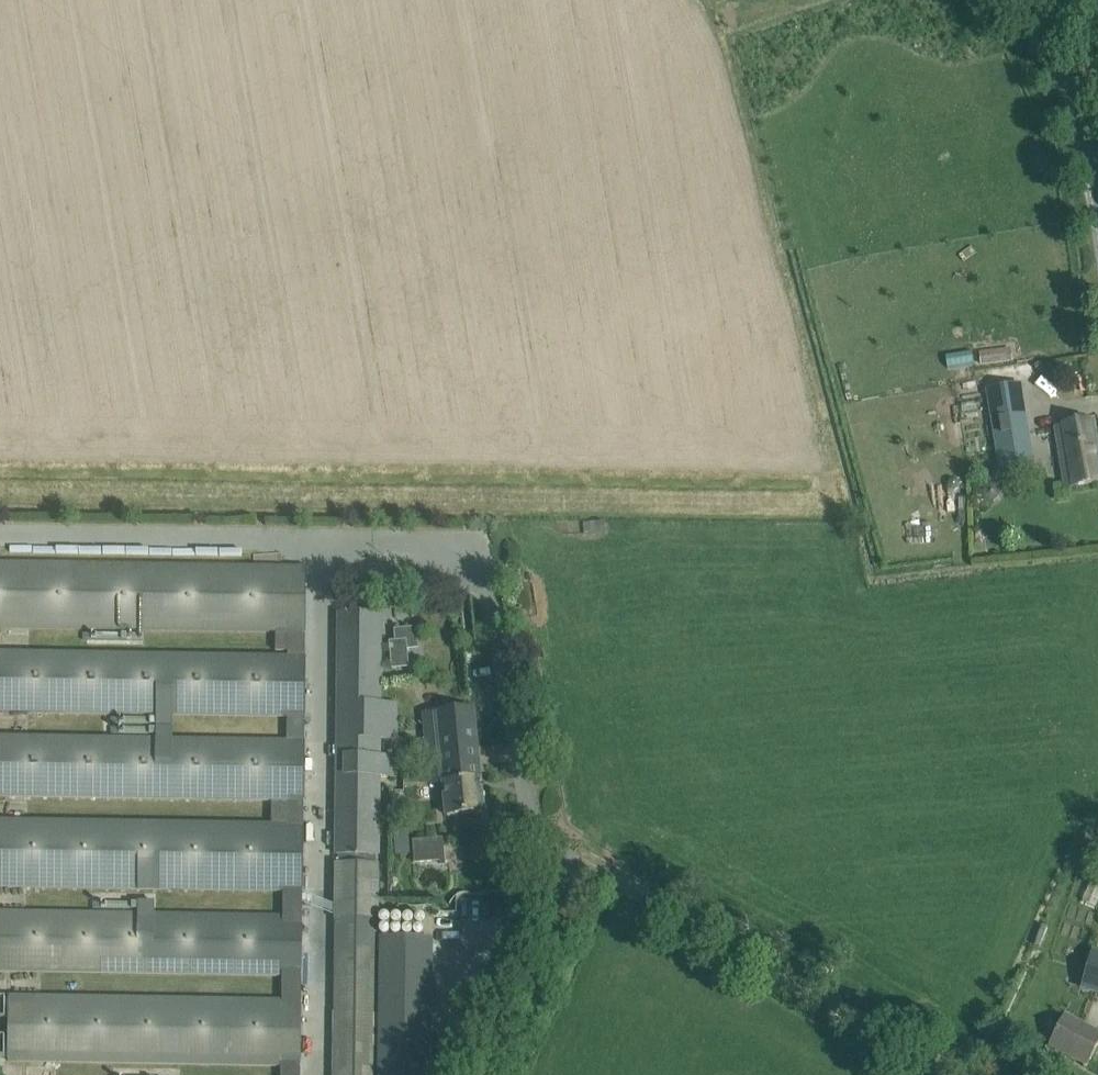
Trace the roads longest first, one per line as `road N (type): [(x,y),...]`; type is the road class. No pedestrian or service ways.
road 1 (unclassified): [(1097,209),(1080,121),(1018,0)]

